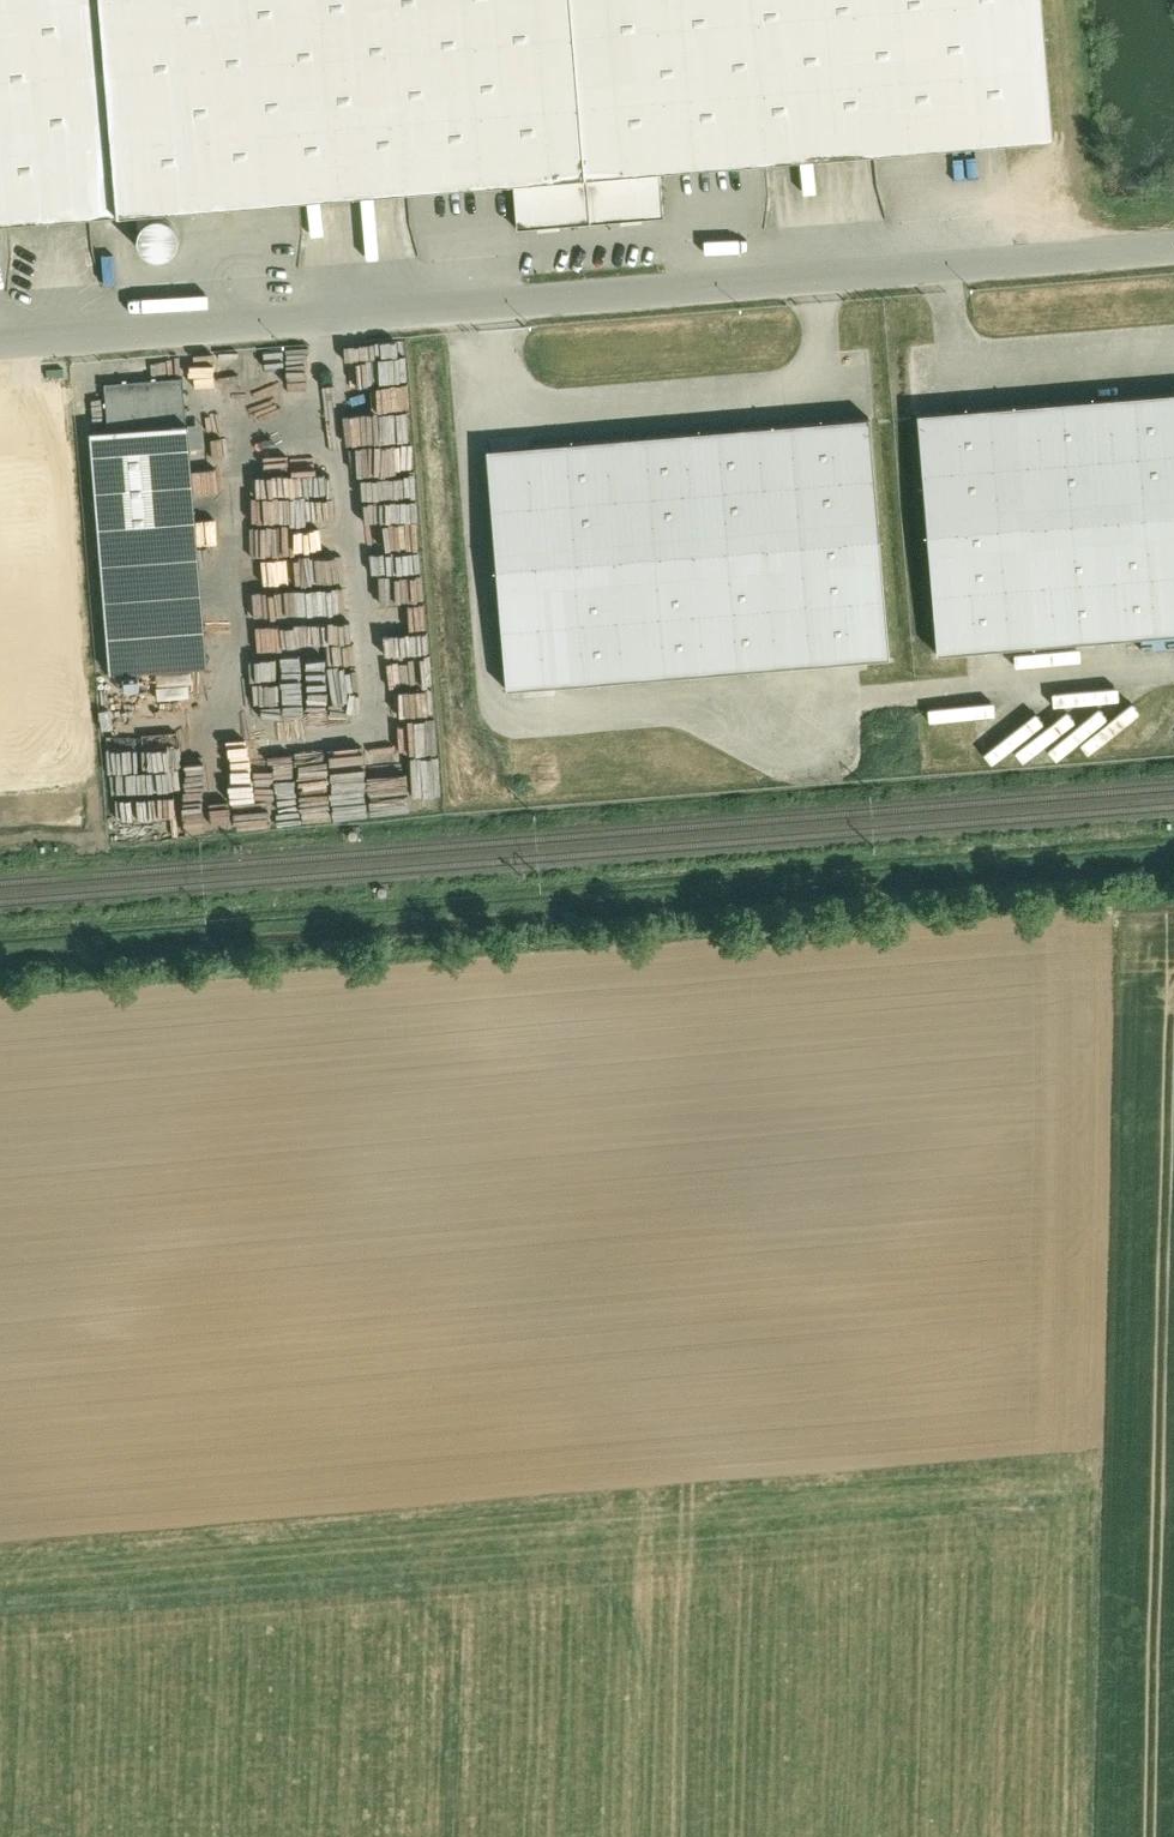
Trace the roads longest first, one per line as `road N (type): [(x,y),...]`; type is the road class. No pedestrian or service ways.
road 1 (unclassified): [(0,346),(1173,250)]

